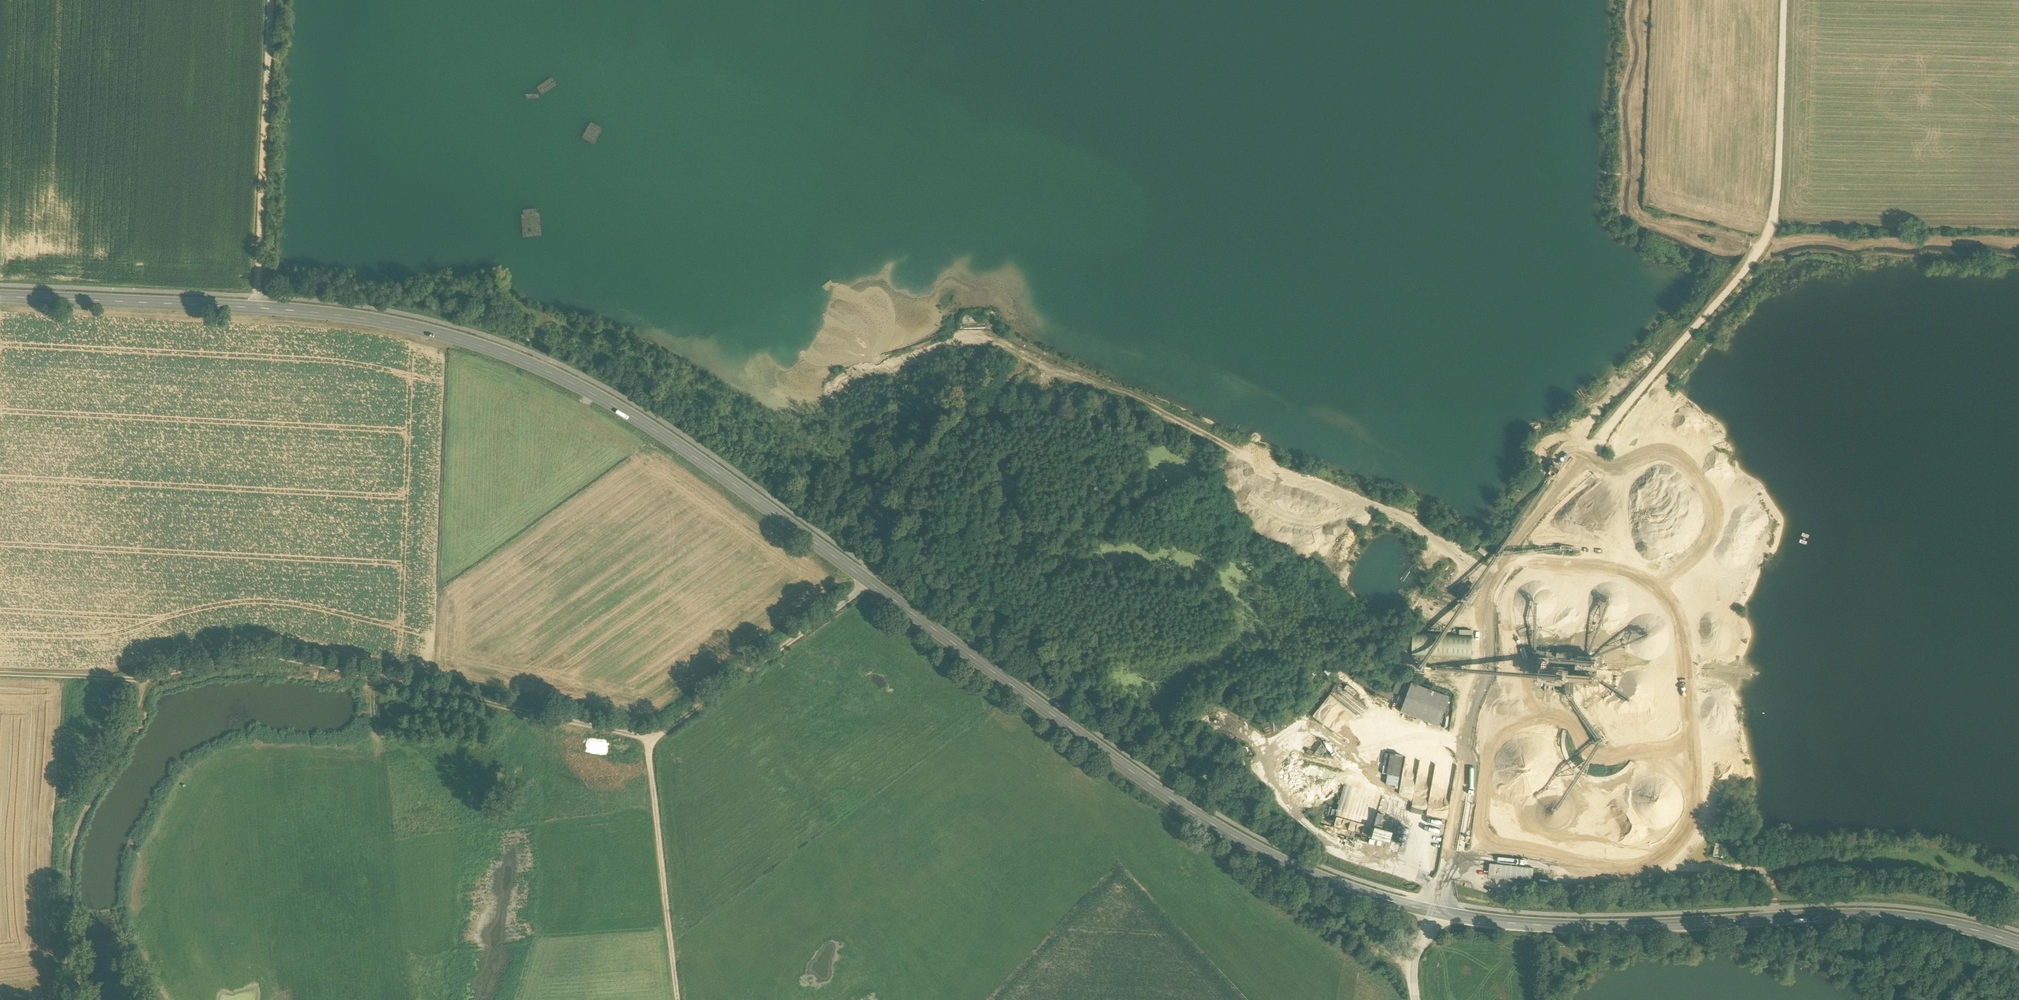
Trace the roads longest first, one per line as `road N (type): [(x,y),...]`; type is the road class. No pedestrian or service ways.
road 1 (tertiary): [(0,297),(333,314),(440,334),(532,365),(701,461),(1179,805),(1265,854),(1392,905),(1538,926),(1873,915),(2018,944)]
road 2 (track): [(0,678),(144,684),(270,660),(651,743)]
road 3 (track): [(1792,0),(1777,232),(1509,553)]
road 4 (track): [(1145,406),(1227,452),(1419,523),(1498,581)]
road 5 (track): [(84,999),(71,885),(74,841),(136,719),(144,684)]
road 6 (track): [(258,308),(271,0)]
road 7 (track): [(651,743),(755,679),(878,588)]
road 8 (track): [(677,999),(651,743)]
road 9 (track): [(1777,232),(2018,233)]

